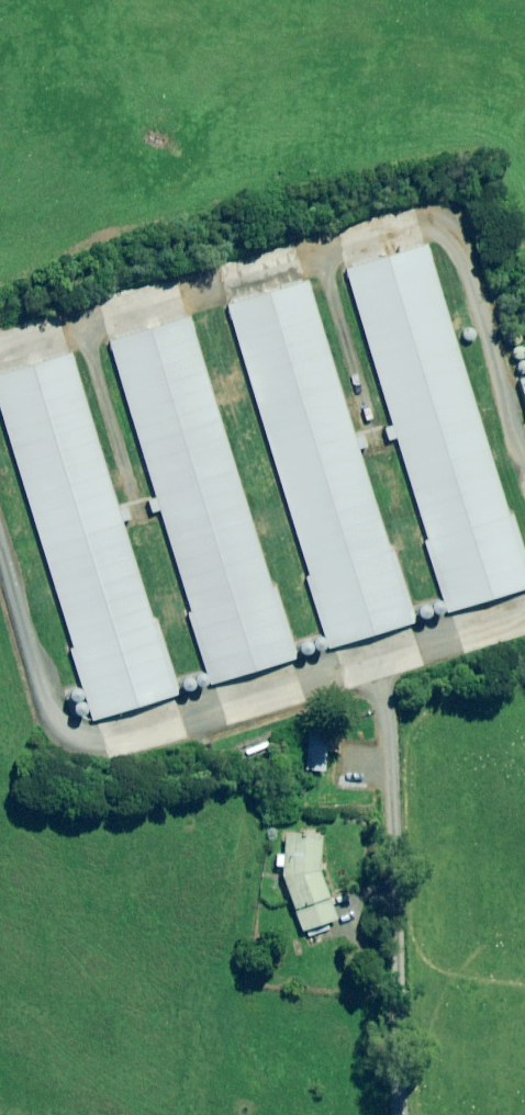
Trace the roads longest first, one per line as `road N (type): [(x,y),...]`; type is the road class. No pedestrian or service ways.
road 1 (track): [(524,640),(106,755),(74,725),(0,482)]
road 2 (track): [(0,344),(436,221),(473,238),(524,408)]
road 3 (track): [(408,1114),(391,676)]

